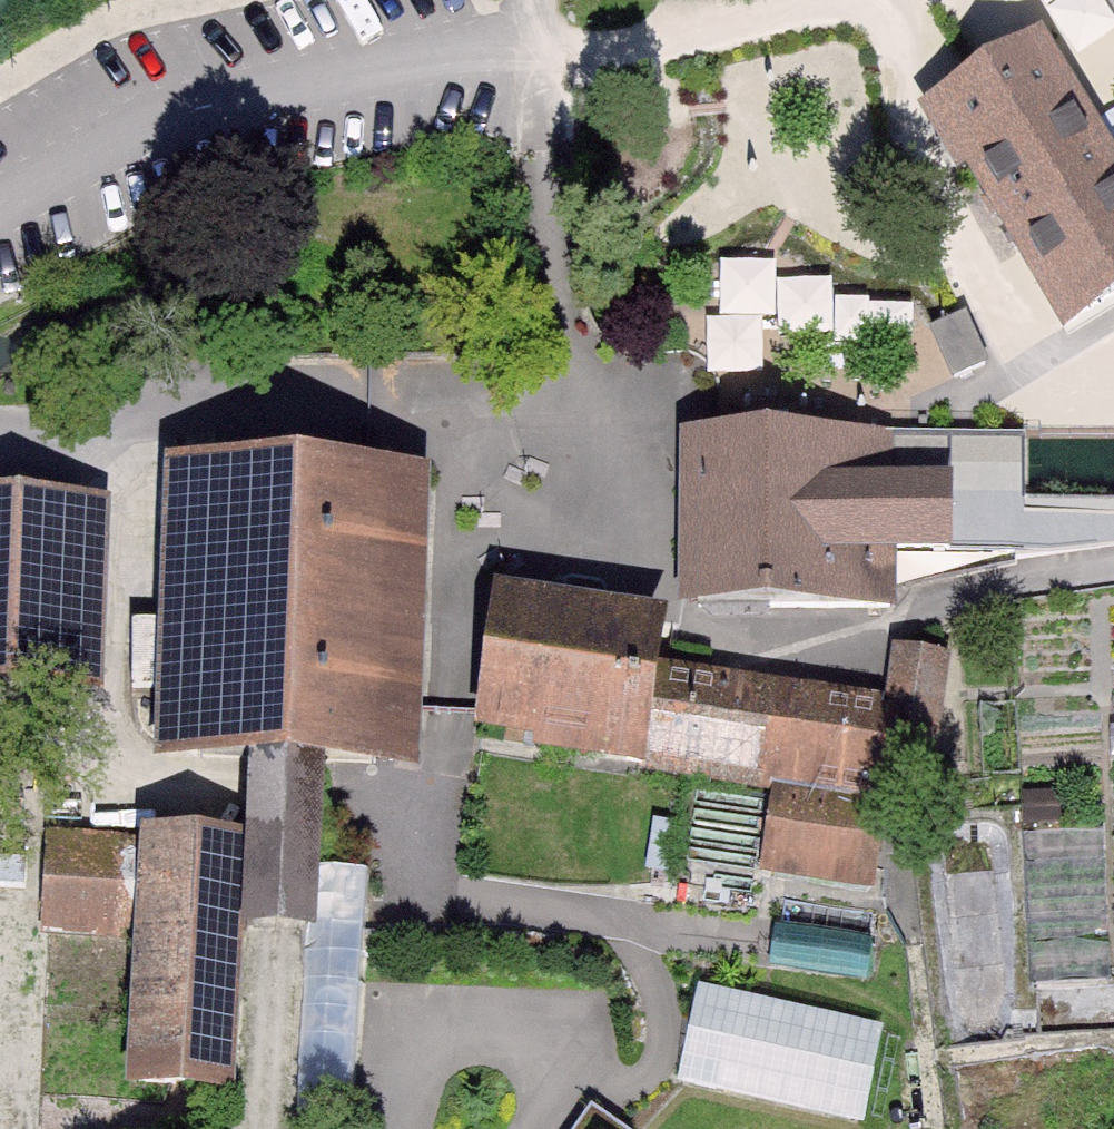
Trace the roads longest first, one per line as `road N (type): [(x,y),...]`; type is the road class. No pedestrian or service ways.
road 1 (track): [(568,397),(462,620),(434,889),(635,930),(665,1002),(653,1073),(572,1084),(479,1033),(427,1072),(409,1128)]
road 2 (track): [(568,397),(437,424),(0,438)]
road 3 (track): [(1113,374),(990,400),(851,354),(746,337),(568,397)]
road 4 (track): [(534,61),(568,397)]
road 5 (track): [(534,61),(688,38),(844,0)]

